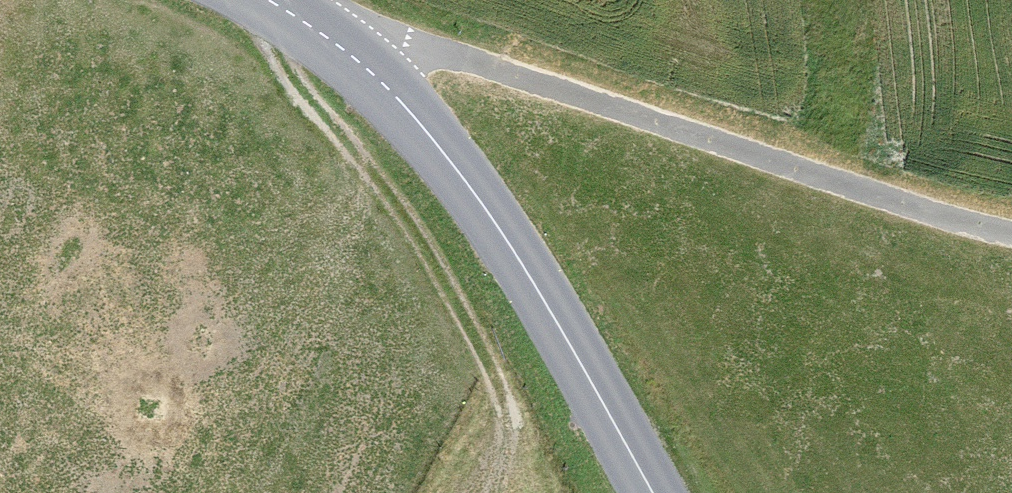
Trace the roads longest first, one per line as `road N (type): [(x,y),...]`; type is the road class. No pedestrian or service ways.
road 1 (track): [(329,38),(466,62),(1011,234)]
road 2 (tertiary): [(653,492),(507,238),(430,135),(369,71),(268,0)]

